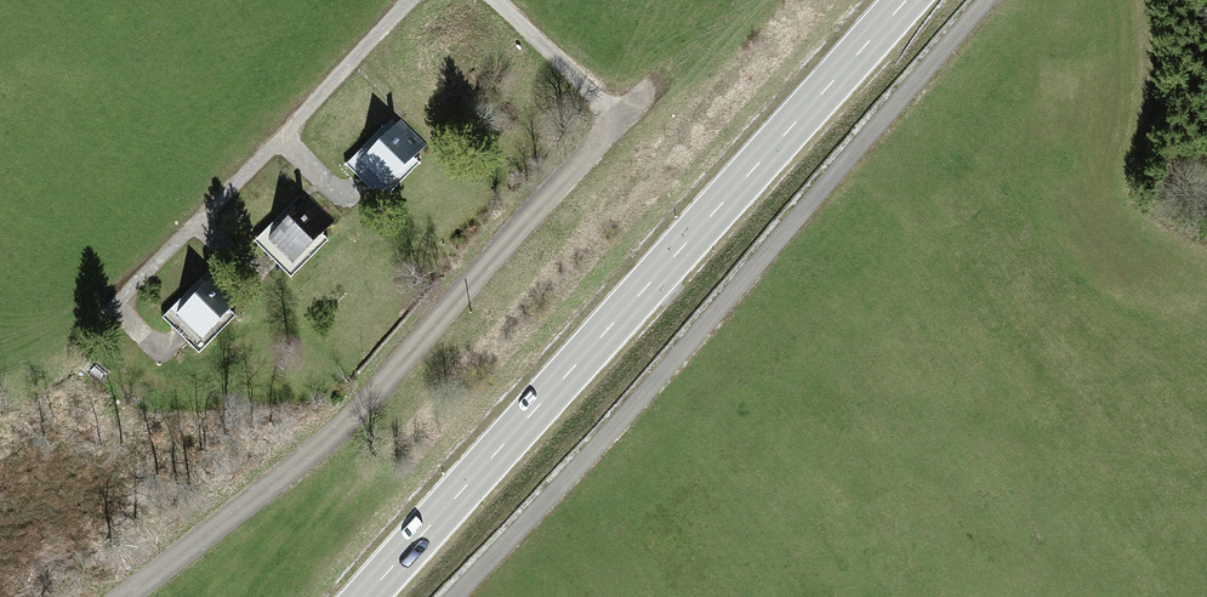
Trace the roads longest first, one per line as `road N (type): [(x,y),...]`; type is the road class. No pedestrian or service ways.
road 1 (primary): [(905,0),(366,596)]
road 2 (track): [(985,0),(460,596)]

